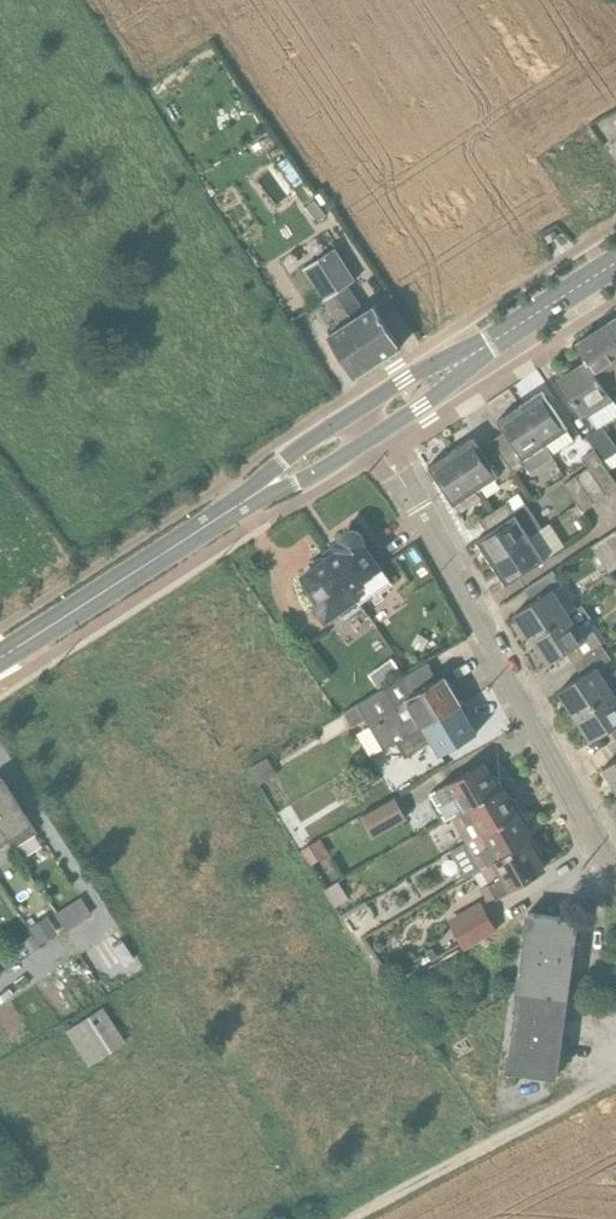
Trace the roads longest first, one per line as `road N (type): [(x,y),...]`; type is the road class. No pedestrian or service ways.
road 1 (residential): [(375,436),(615,876)]
road 2 (primary): [(0,656),(263,490)]
road 3 (track): [(354,1218),(615,1083)]
road 4 (primary): [(481,350),(615,264)]
road 5 (primary): [(375,436),(436,397),(481,350)]
road 6 (primary): [(481,350),(420,370),(359,410)]
road 7 (primary): [(359,410),(279,465),(263,490)]
road 8 (primary): [(263,490),(292,486),(375,436)]

